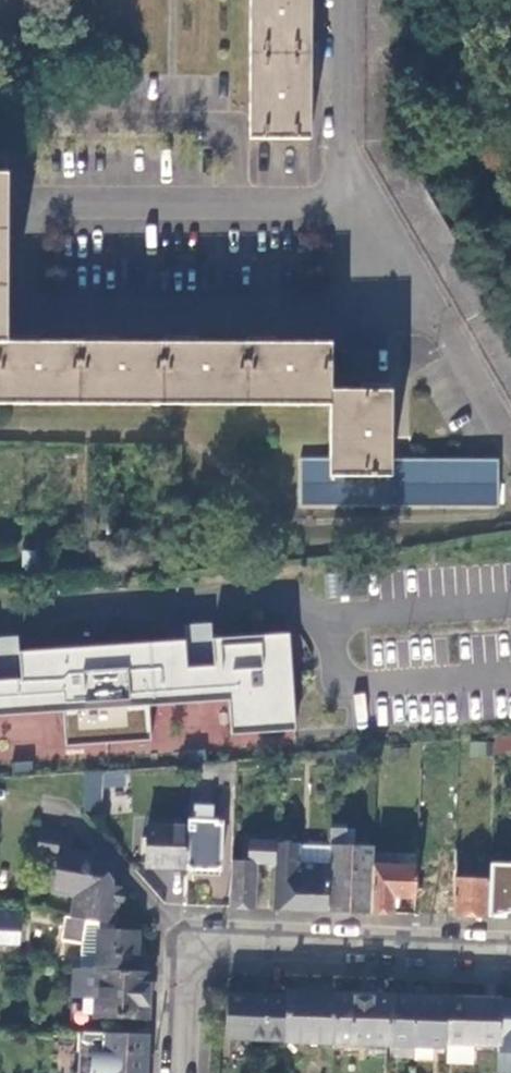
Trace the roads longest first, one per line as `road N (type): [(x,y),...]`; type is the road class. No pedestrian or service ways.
road 1 (unclassified): [(349,0),(349,205),(441,311),(510,442)]
road 2 (residential): [(510,969),(182,957),(178,1072)]
road 3 (unclassified): [(0,621),(284,603),(329,629)]
road 4 (unclassified): [(329,629),(340,674),(362,684),(510,674)]
road 5 (track): [(82,824),(190,958)]
road 6 (unclassified): [(510,607),(349,616)]

